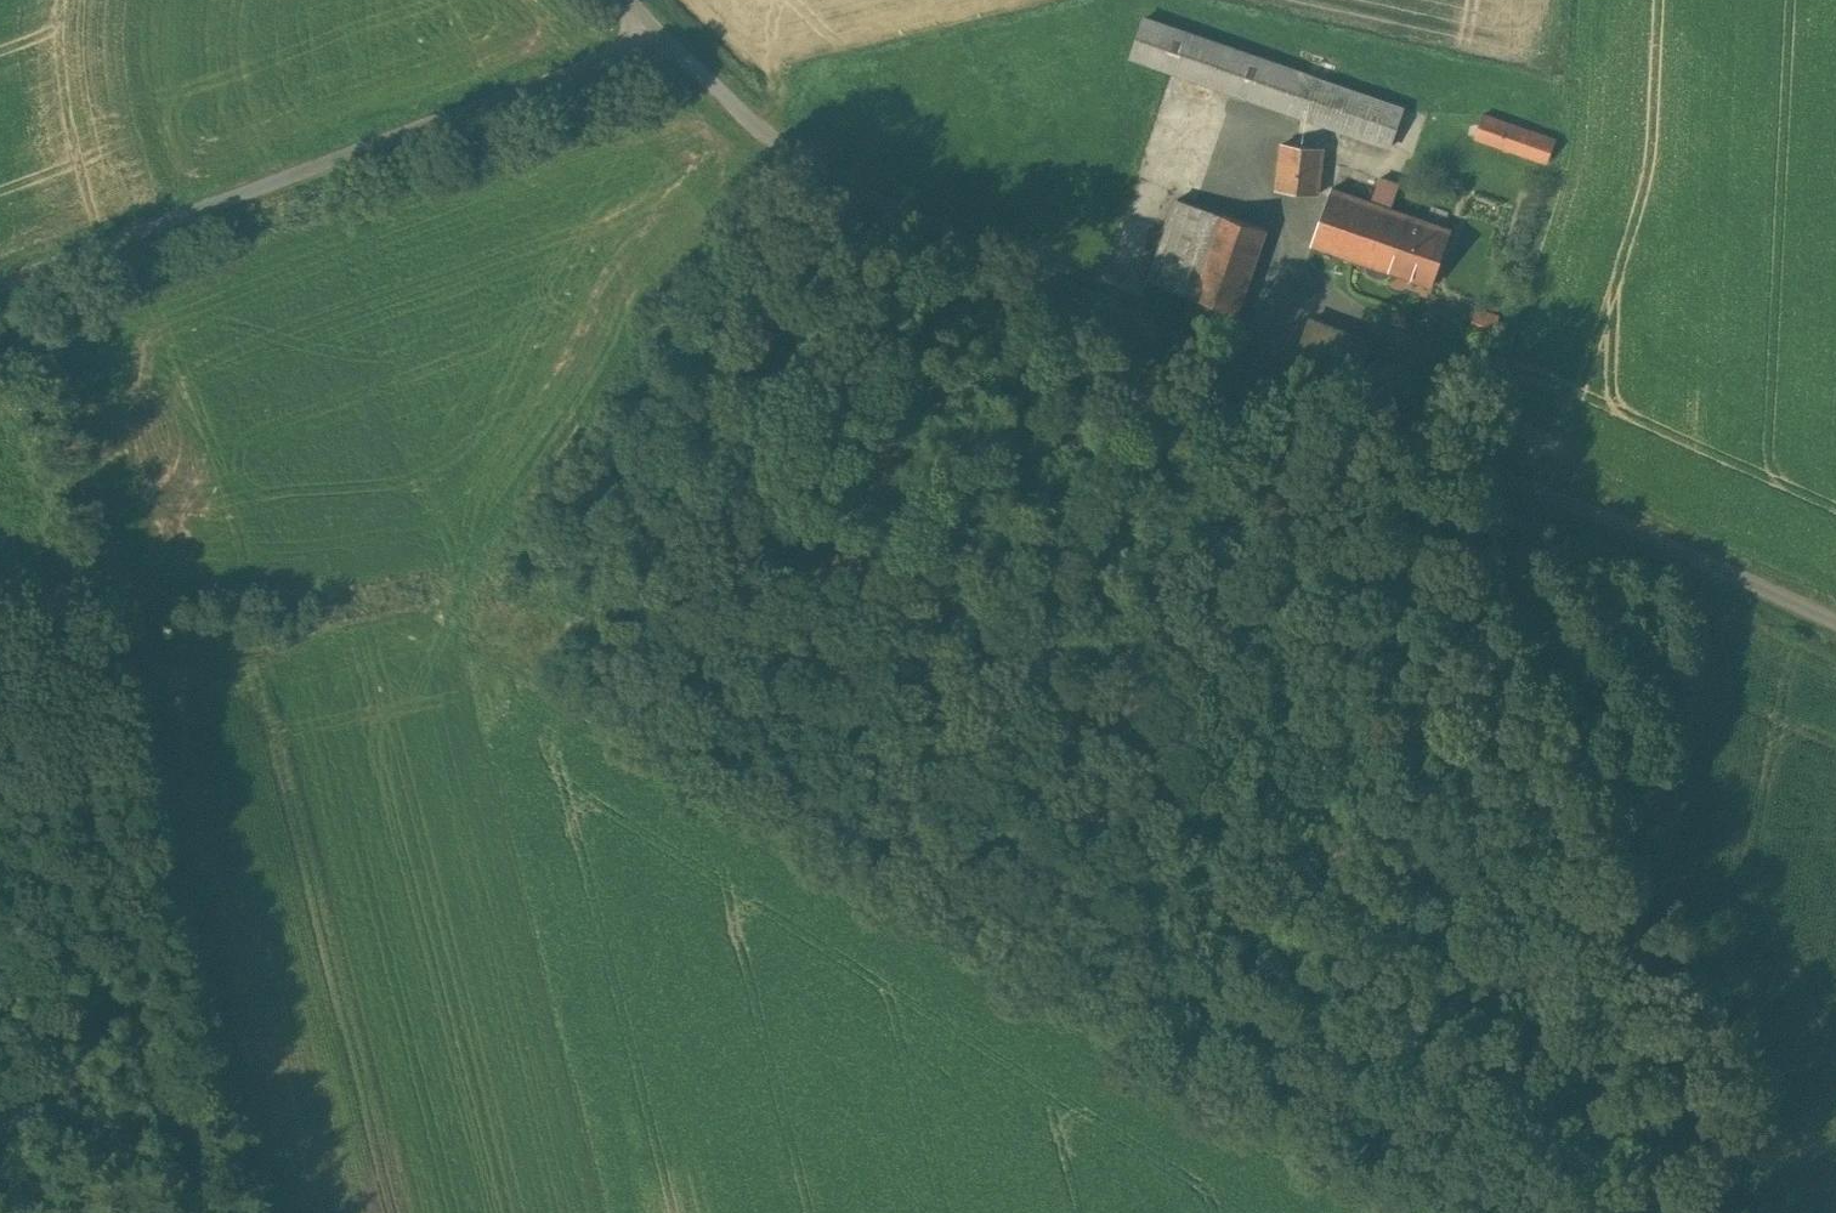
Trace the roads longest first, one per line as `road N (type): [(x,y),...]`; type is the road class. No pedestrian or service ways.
road 1 (unclassified): [(666,34),(812,155),(1230,357),(1835,627)]
road 2 (unclassified): [(666,34),(0,281)]

